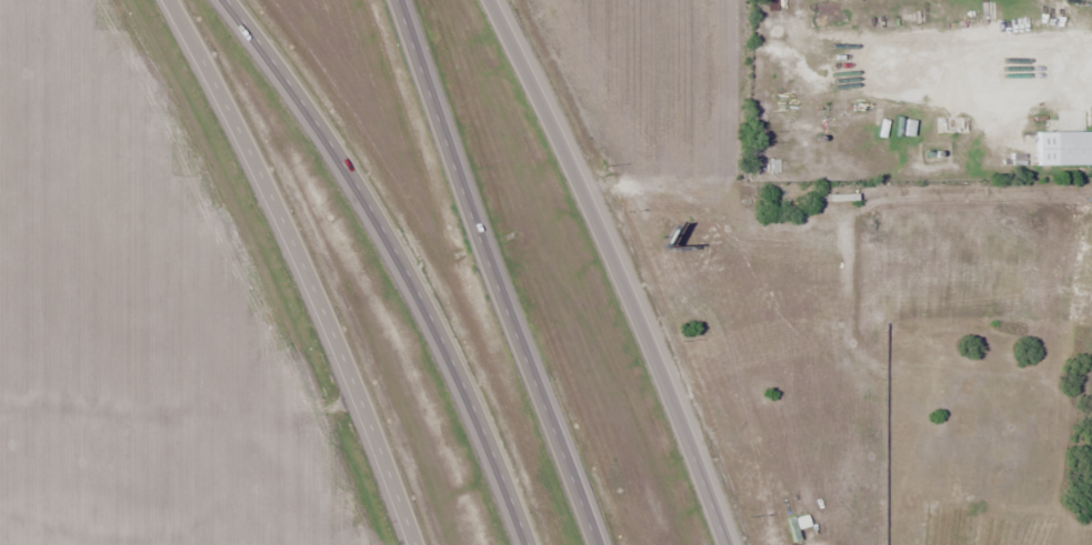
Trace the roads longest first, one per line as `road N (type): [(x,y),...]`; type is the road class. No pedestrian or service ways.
road 1 (trunk): [(225,0),(317,124),(407,272),(464,387),(528,544)]
road 2 (trunk): [(167,0),(345,362),(413,544)]
road 3 (trunk): [(726,544),(595,218),(488,0)]
road 4 (trunk): [(595,544),(396,0)]

